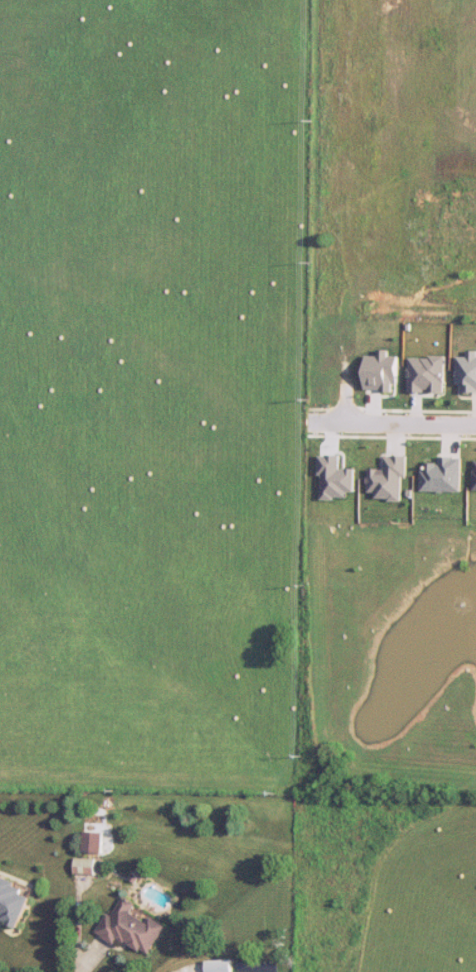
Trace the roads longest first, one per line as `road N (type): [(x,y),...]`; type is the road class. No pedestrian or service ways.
road 1 (residential): [(475,426),(319,421)]

